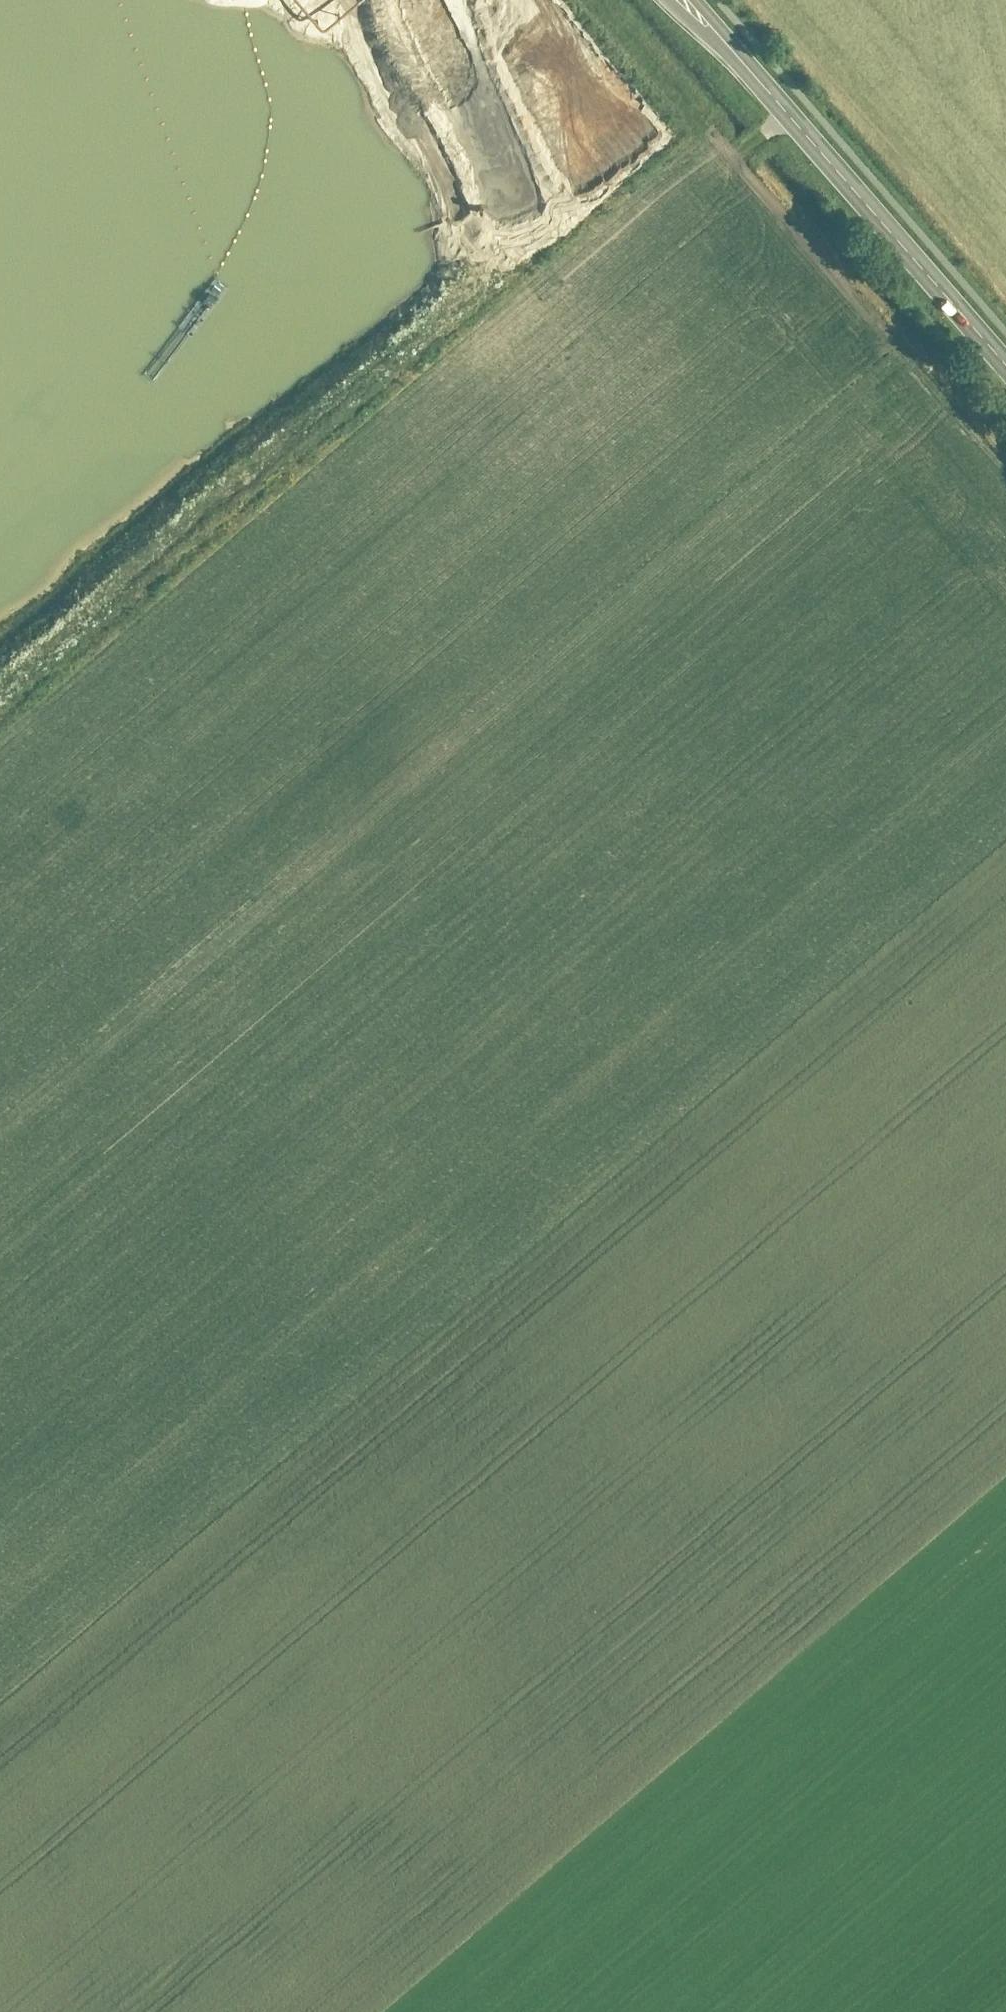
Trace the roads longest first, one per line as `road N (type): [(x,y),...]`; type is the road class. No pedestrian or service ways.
road 1 (tertiary): [(682,0),(1005,368)]

